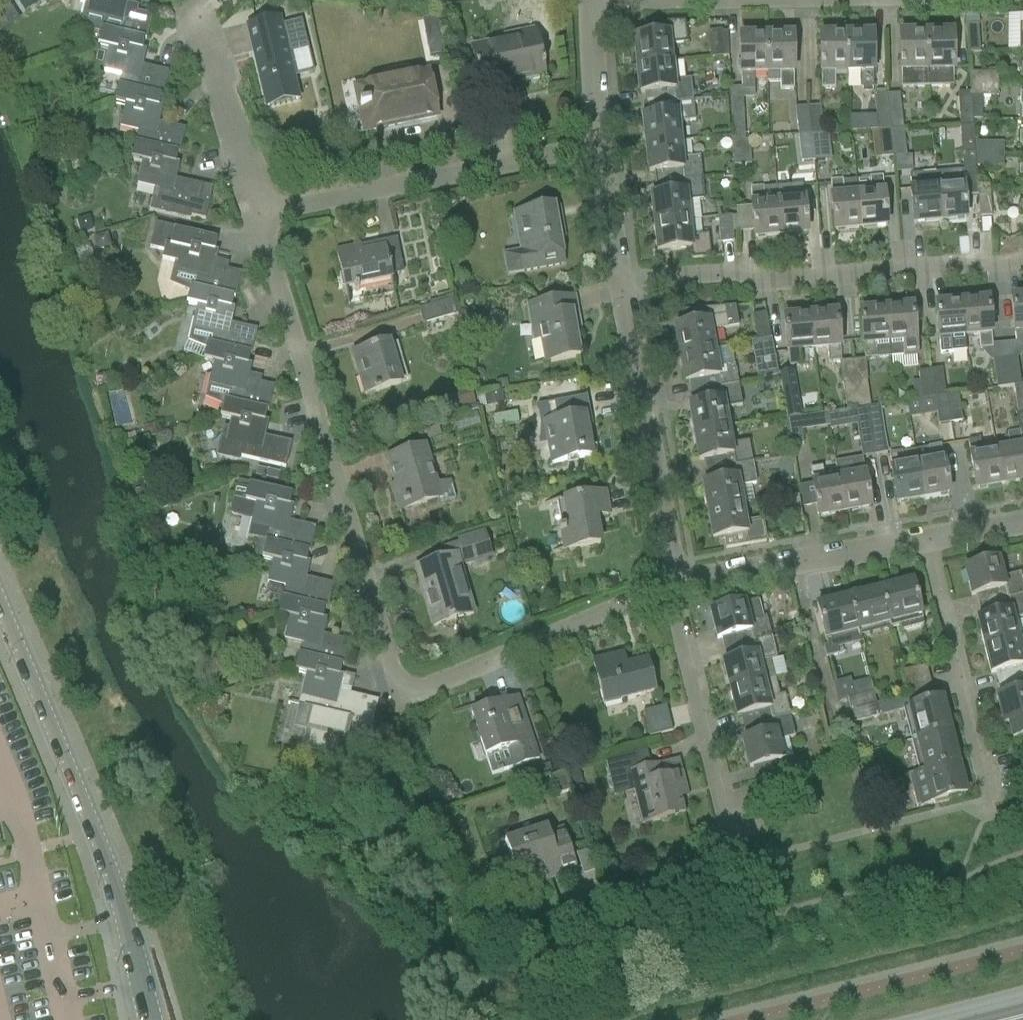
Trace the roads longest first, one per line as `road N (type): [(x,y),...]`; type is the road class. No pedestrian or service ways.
road 1 (residential): [(668,585),(429,683),(406,685),(391,664),(254,215)]
road 2 (unclassified): [(147,1019),(121,919),(0,592)]
road 3 (residential): [(577,902),(728,861),(668,585)]
road 4 (residential): [(620,281),(736,269),(777,281),(1022,257)]
road 5 (residential): [(254,215),(597,143)]
road 6 (residential): [(668,585),(620,281)]
road 7 (residential): [(668,585),(927,541)]
road 8 (residential): [(988,793),(927,541)]
road 9 (residential): [(254,215),(196,3)]
road 10 (residential): [(597,143),(589,1)]
road 11 (residential): [(620,281),(597,143)]

